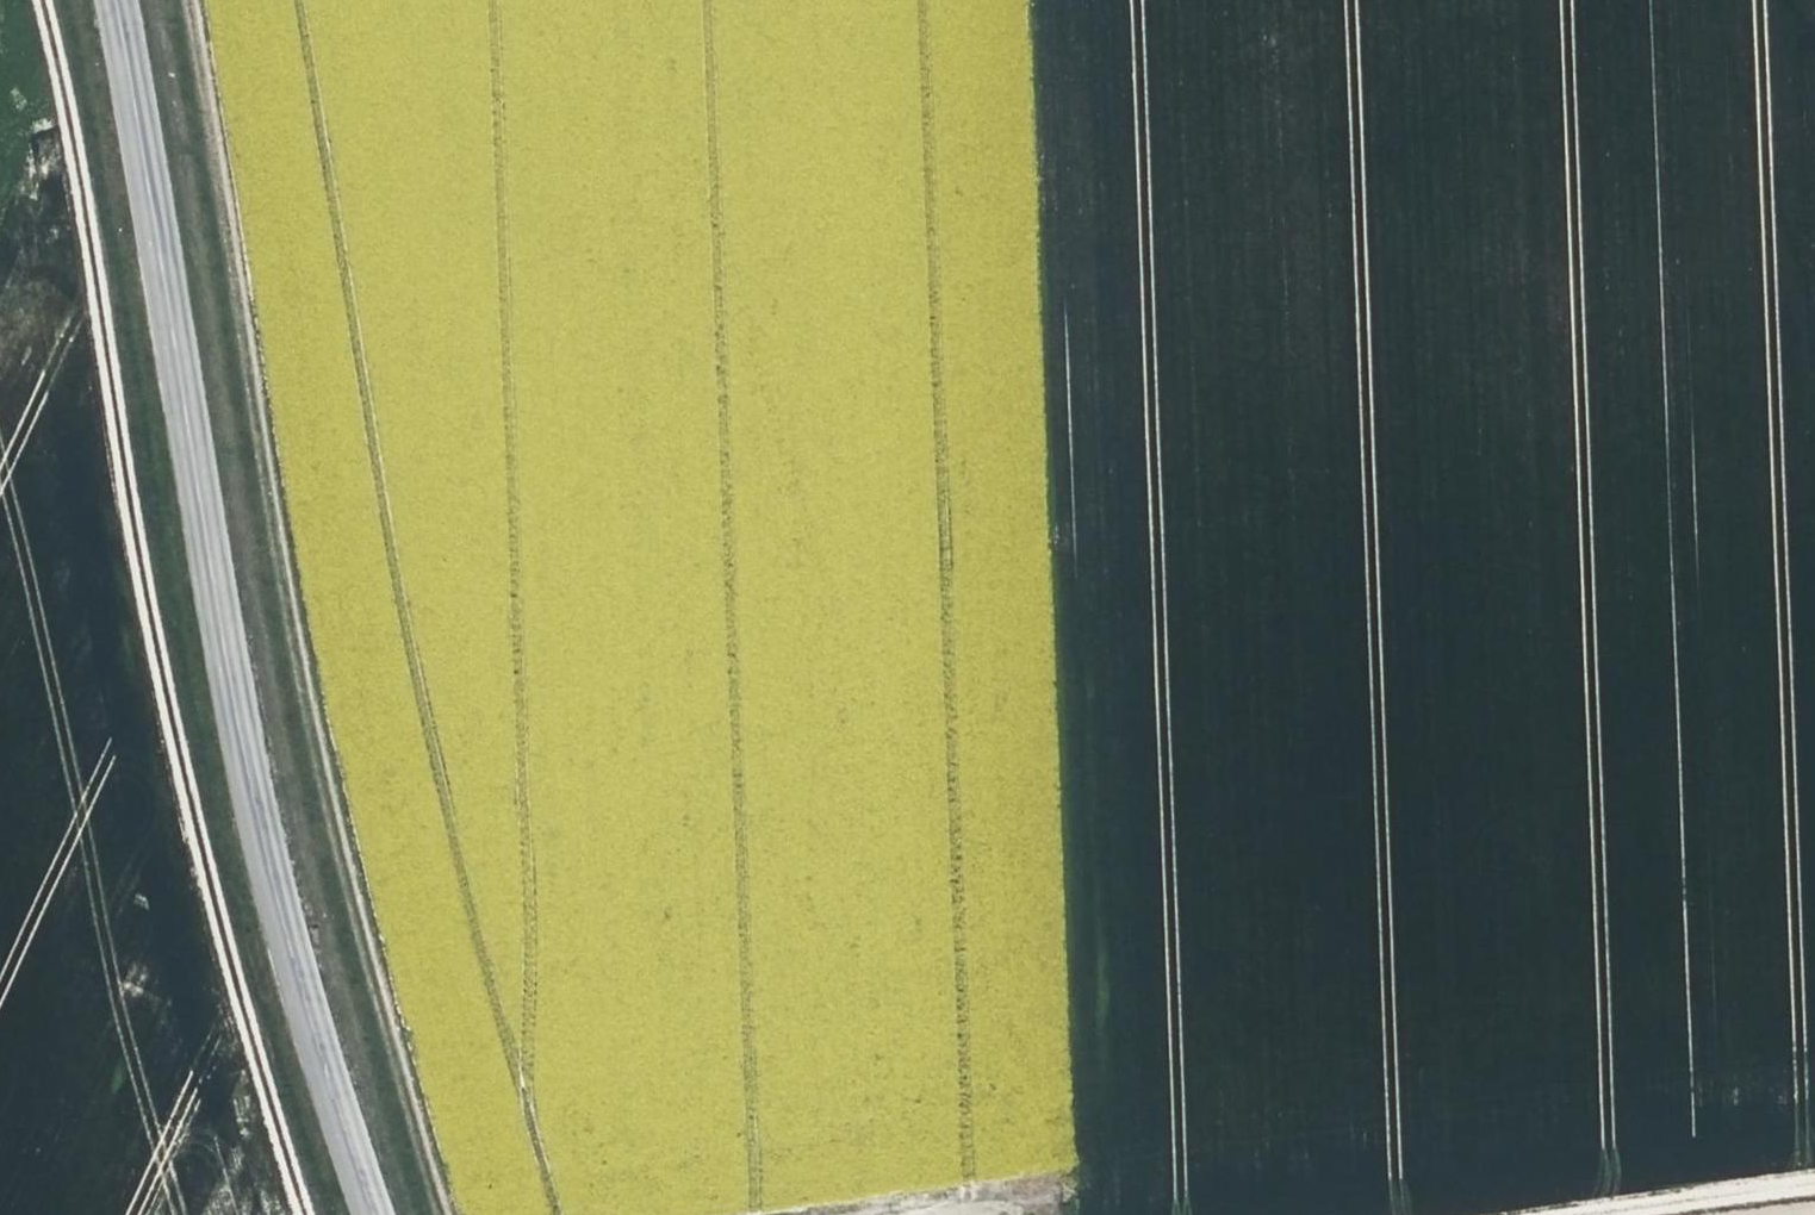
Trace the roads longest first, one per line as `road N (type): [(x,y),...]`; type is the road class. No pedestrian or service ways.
road 1 (tertiary): [(378,1214),(263,831),(116,0)]
road 2 (track): [(1814,1183),(1580,1214)]

